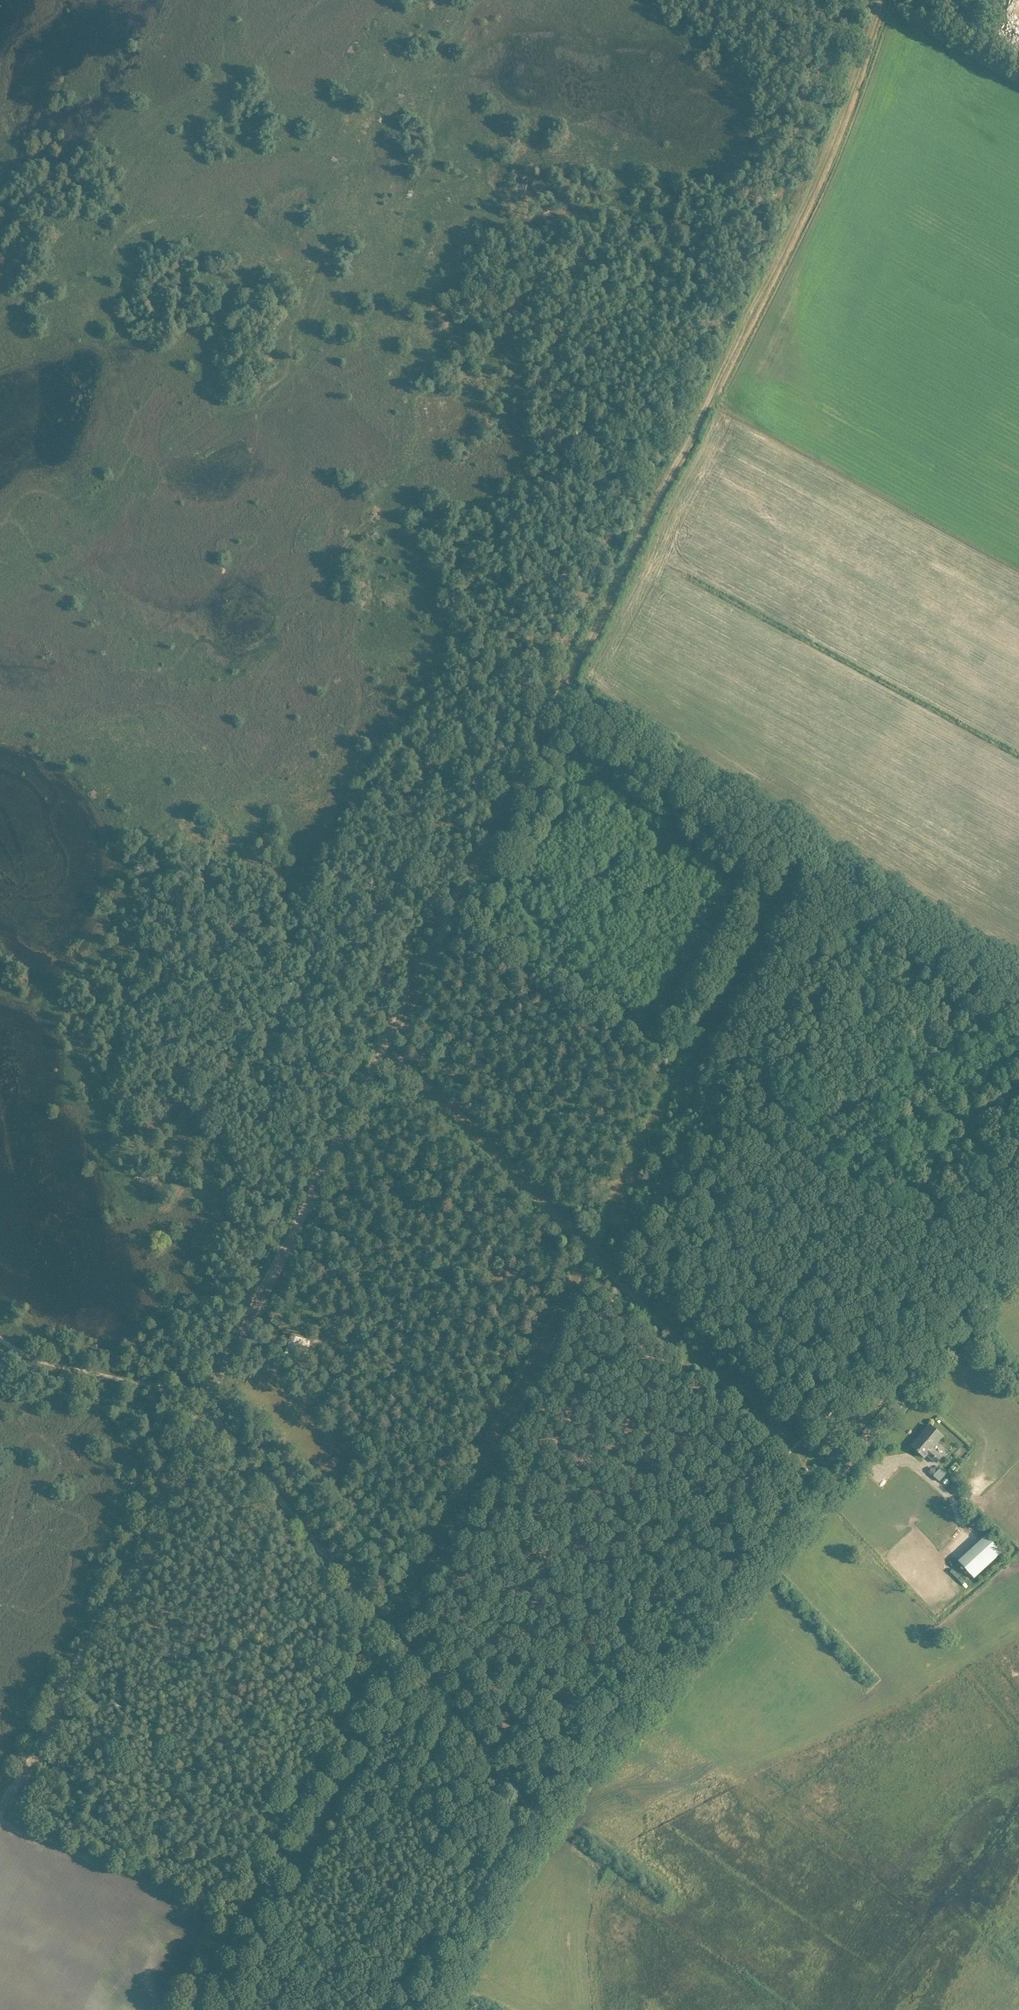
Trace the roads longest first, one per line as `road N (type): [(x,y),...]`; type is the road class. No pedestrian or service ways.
road 1 (track): [(210,1399),(805,203),(882,0)]
road 2 (unclassified): [(435,2009),(553,1815),(1018,1264)]
road 3 (track): [(801,849),(383,1630)]
road 4 (track): [(380,1053),(834,1482)]
road 5 (track): [(560,695),(1018,988)]
road 6 (track): [(210,1399),(214,1416),(383,1630),(548,1821)]
road 7 (track): [(0,1812),(210,1399)]
road 8 (track): [(156,2009),(128,1968),(144,1894),(0,1826)]

